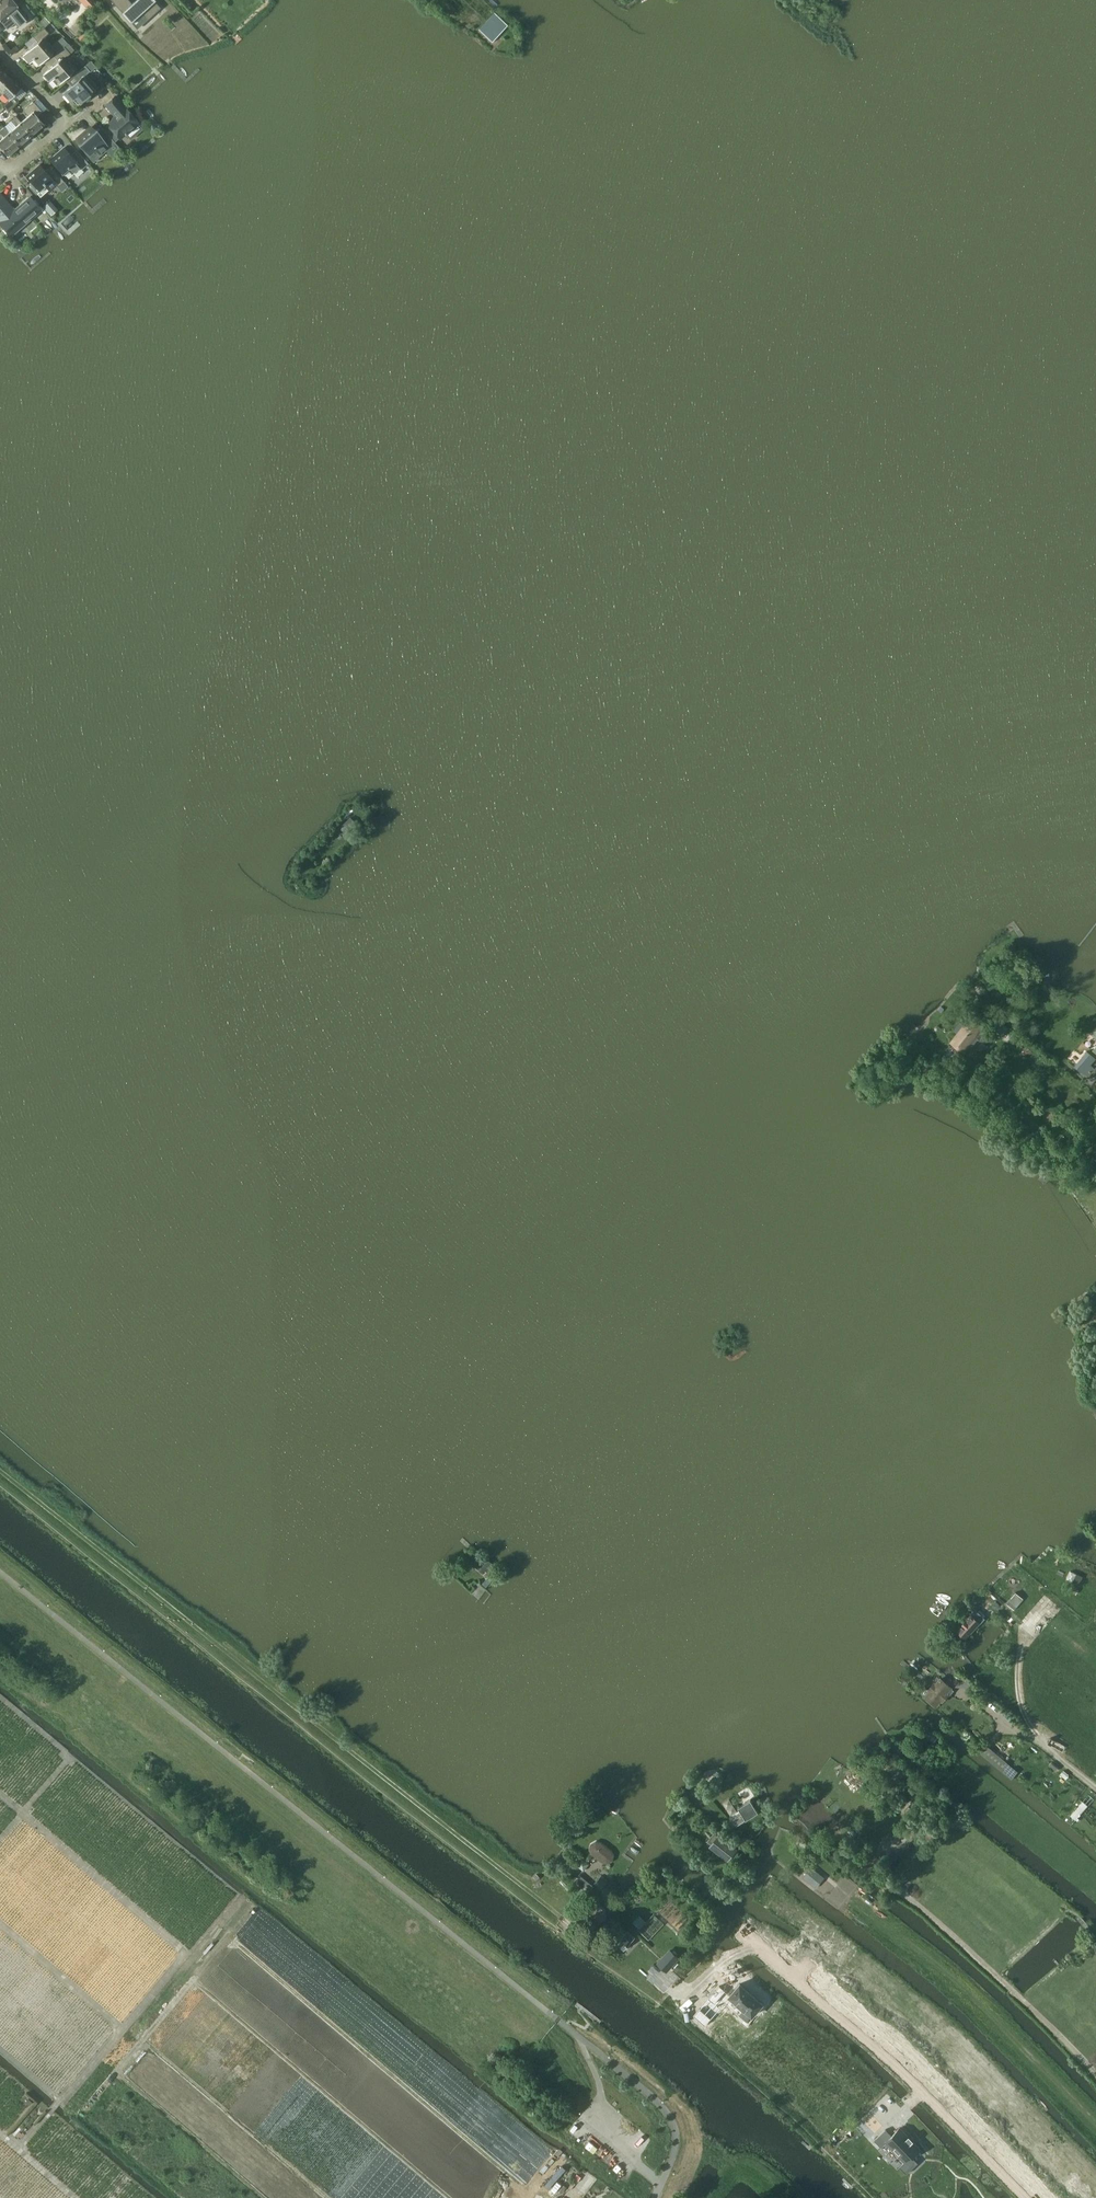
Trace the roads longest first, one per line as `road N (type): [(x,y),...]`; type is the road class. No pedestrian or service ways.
road 1 (track): [(0,1468),(545,1903)]
road 2 (residential): [(1029,2197),(889,2052),(760,1946),(720,1965),(692,1993),(676,1994),(655,1977)]
road 3 (track): [(1095,2121),(844,1889)]
road 4 (residential): [(656,2197),(676,2151),(674,2120),(559,2019)]
road 5 (residential): [(0,163),(9,172),(67,121),(0,50)]

